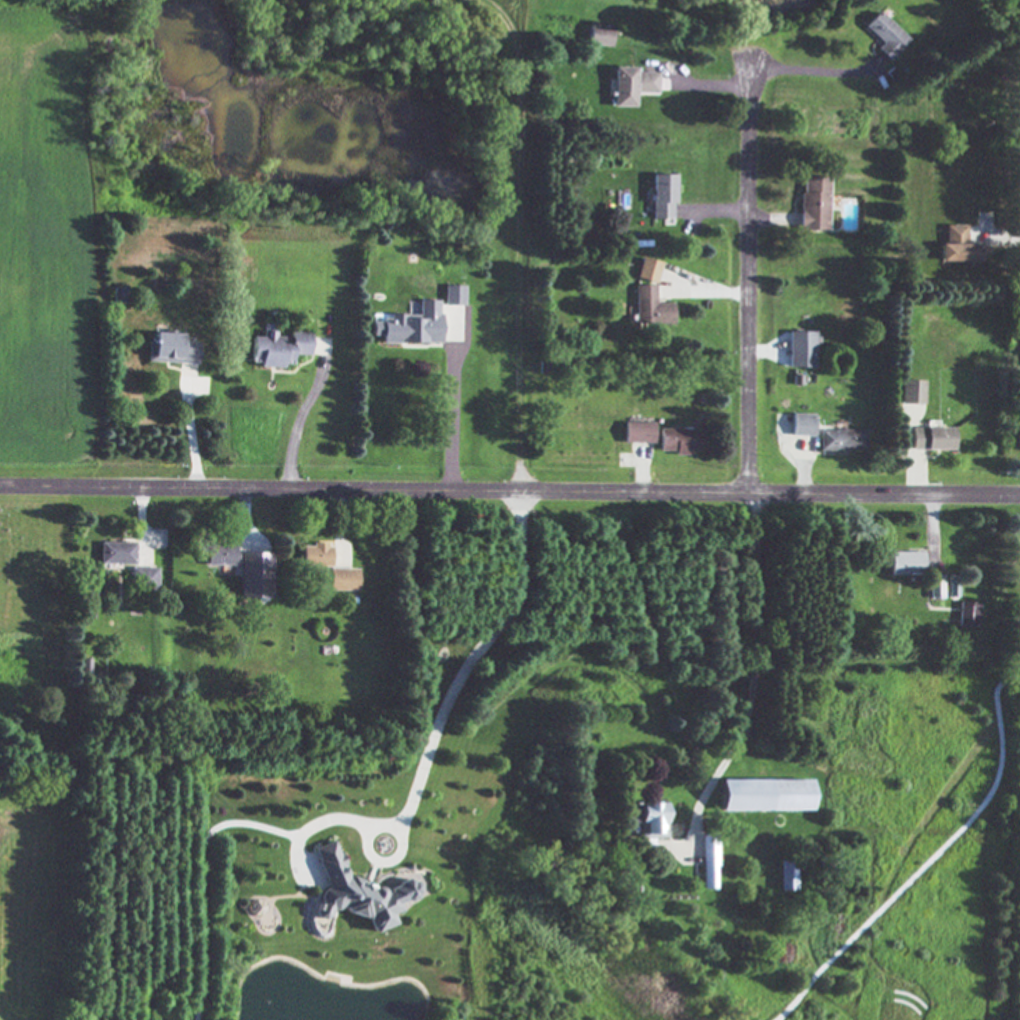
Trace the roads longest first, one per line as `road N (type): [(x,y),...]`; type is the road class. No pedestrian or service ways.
road 1 (residential): [(0,485),(1019,493)]
road 2 (residential): [(752,491),(752,67)]

